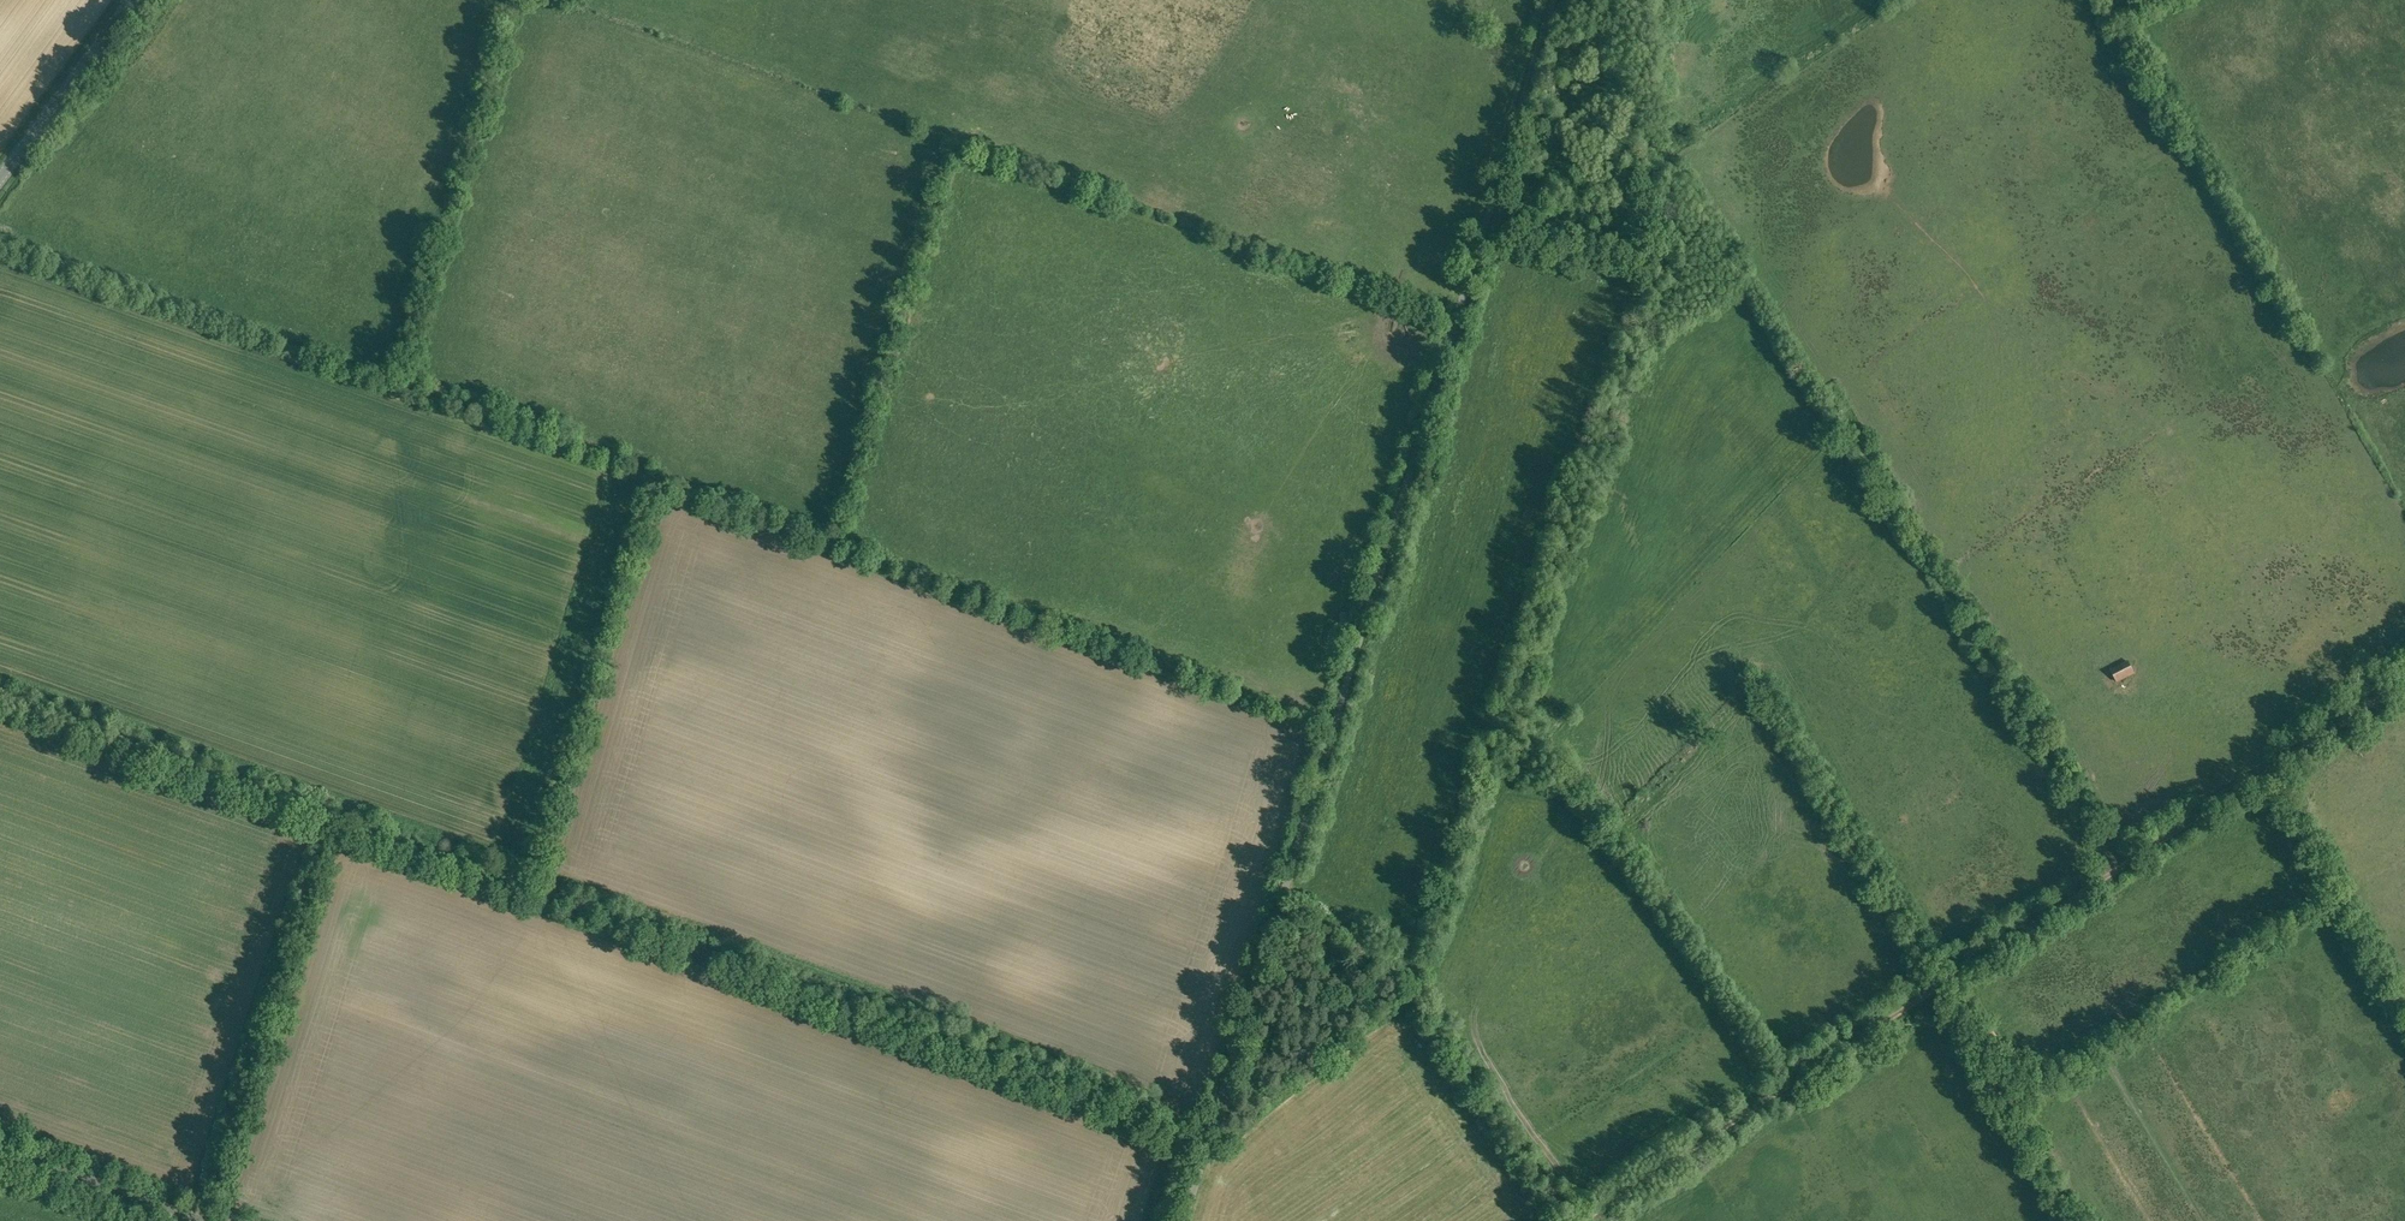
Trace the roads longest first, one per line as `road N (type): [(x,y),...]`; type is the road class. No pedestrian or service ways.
road 1 (residential): [(1560,0),(1183,1220)]
road 2 (residential): [(2404,693),(1583,1220)]
road 3 (secondary): [(0,173),(129,0)]
road 4 (residential): [(0,1156),(182,1220)]

